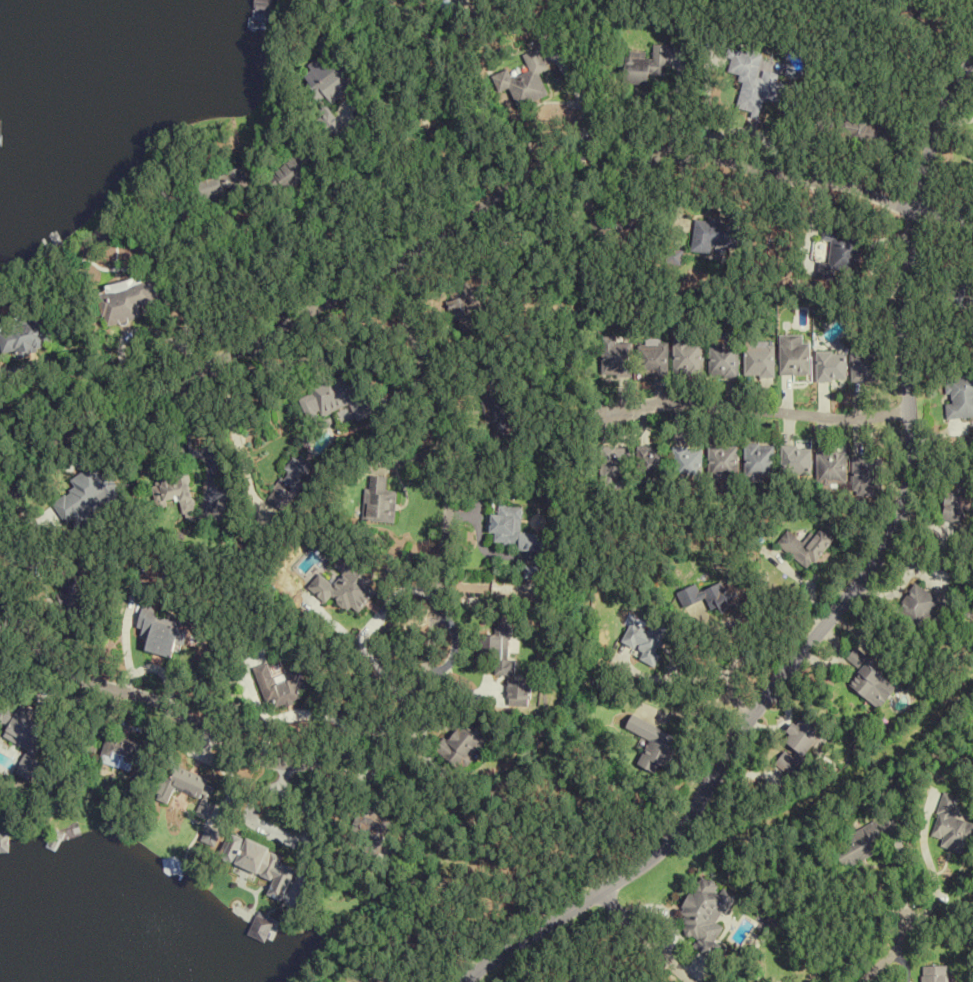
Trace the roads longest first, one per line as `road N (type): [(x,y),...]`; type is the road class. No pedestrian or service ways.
road 1 (residential): [(457,981),(653,852),(886,534),(909,461),(900,331),(917,169),(949,80),(972,46)]
road 2 (residential): [(389,272),(429,353),(454,455),(435,655),(402,715),(328,758),(269,767),(153,701),(74,674),(25,638),(0,604)]
road 3 (residential): [(389,272),(535,166),(595,141),(709,154),(860,186),(914,210)]
road 4 (residential): [(0,517),(61,432),(187,391),(309,312),(389,272)]
road 5 (residential): [(909,411),(862,418),(620,404),(607,412)]
road 6 (residential): [(593,892),(683,981)]

